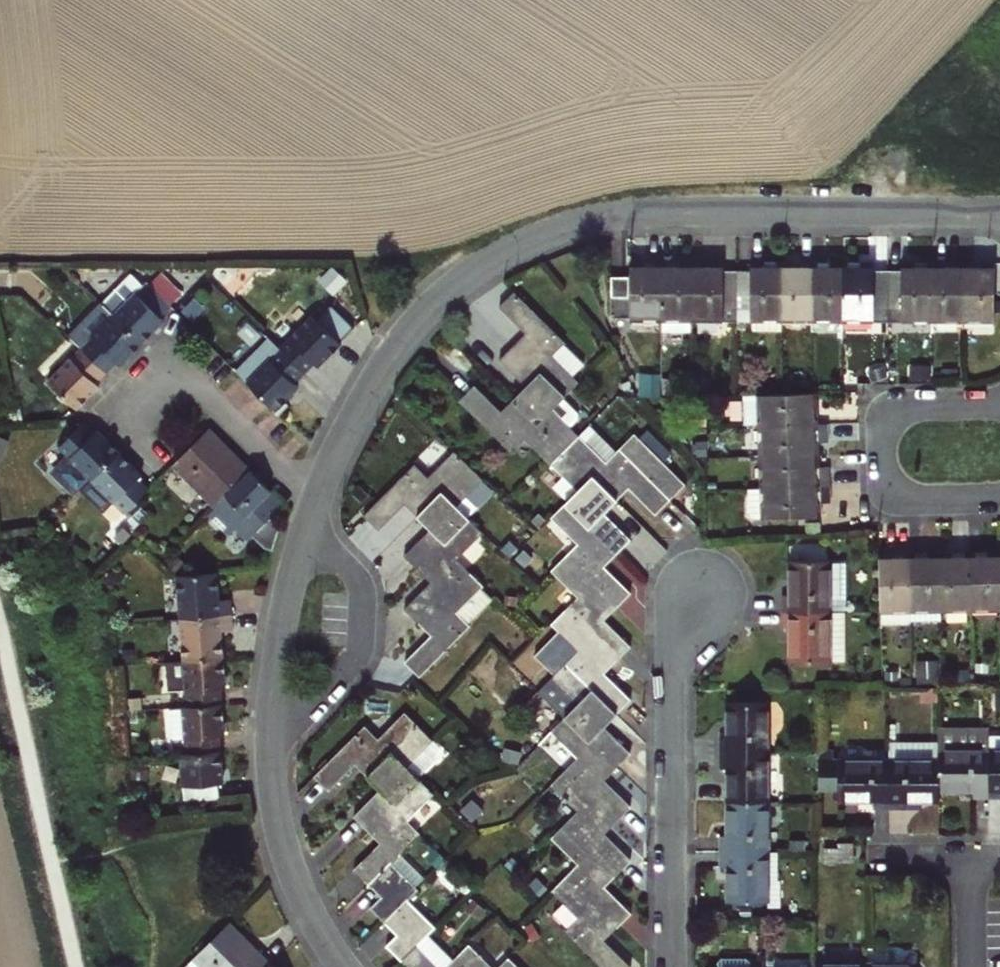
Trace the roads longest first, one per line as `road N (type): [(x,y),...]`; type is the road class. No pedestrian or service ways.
road 1 (residential): [(315,500),(374,384),(425,312),(488,263),(538,238),(638,214),(999,212)]
road 2 (residential): [(341,966),(295,880),(270,778),(281,636),(315,500)]
road 3 (residential): [(671,966),(673,637),(682,612),(705,590)]
road 4 (residential): [(119,410),(169,362),(315,500)]
road 5 (residential): [(999,496),(918,499),(888,486),(882,425),(905,408)]

